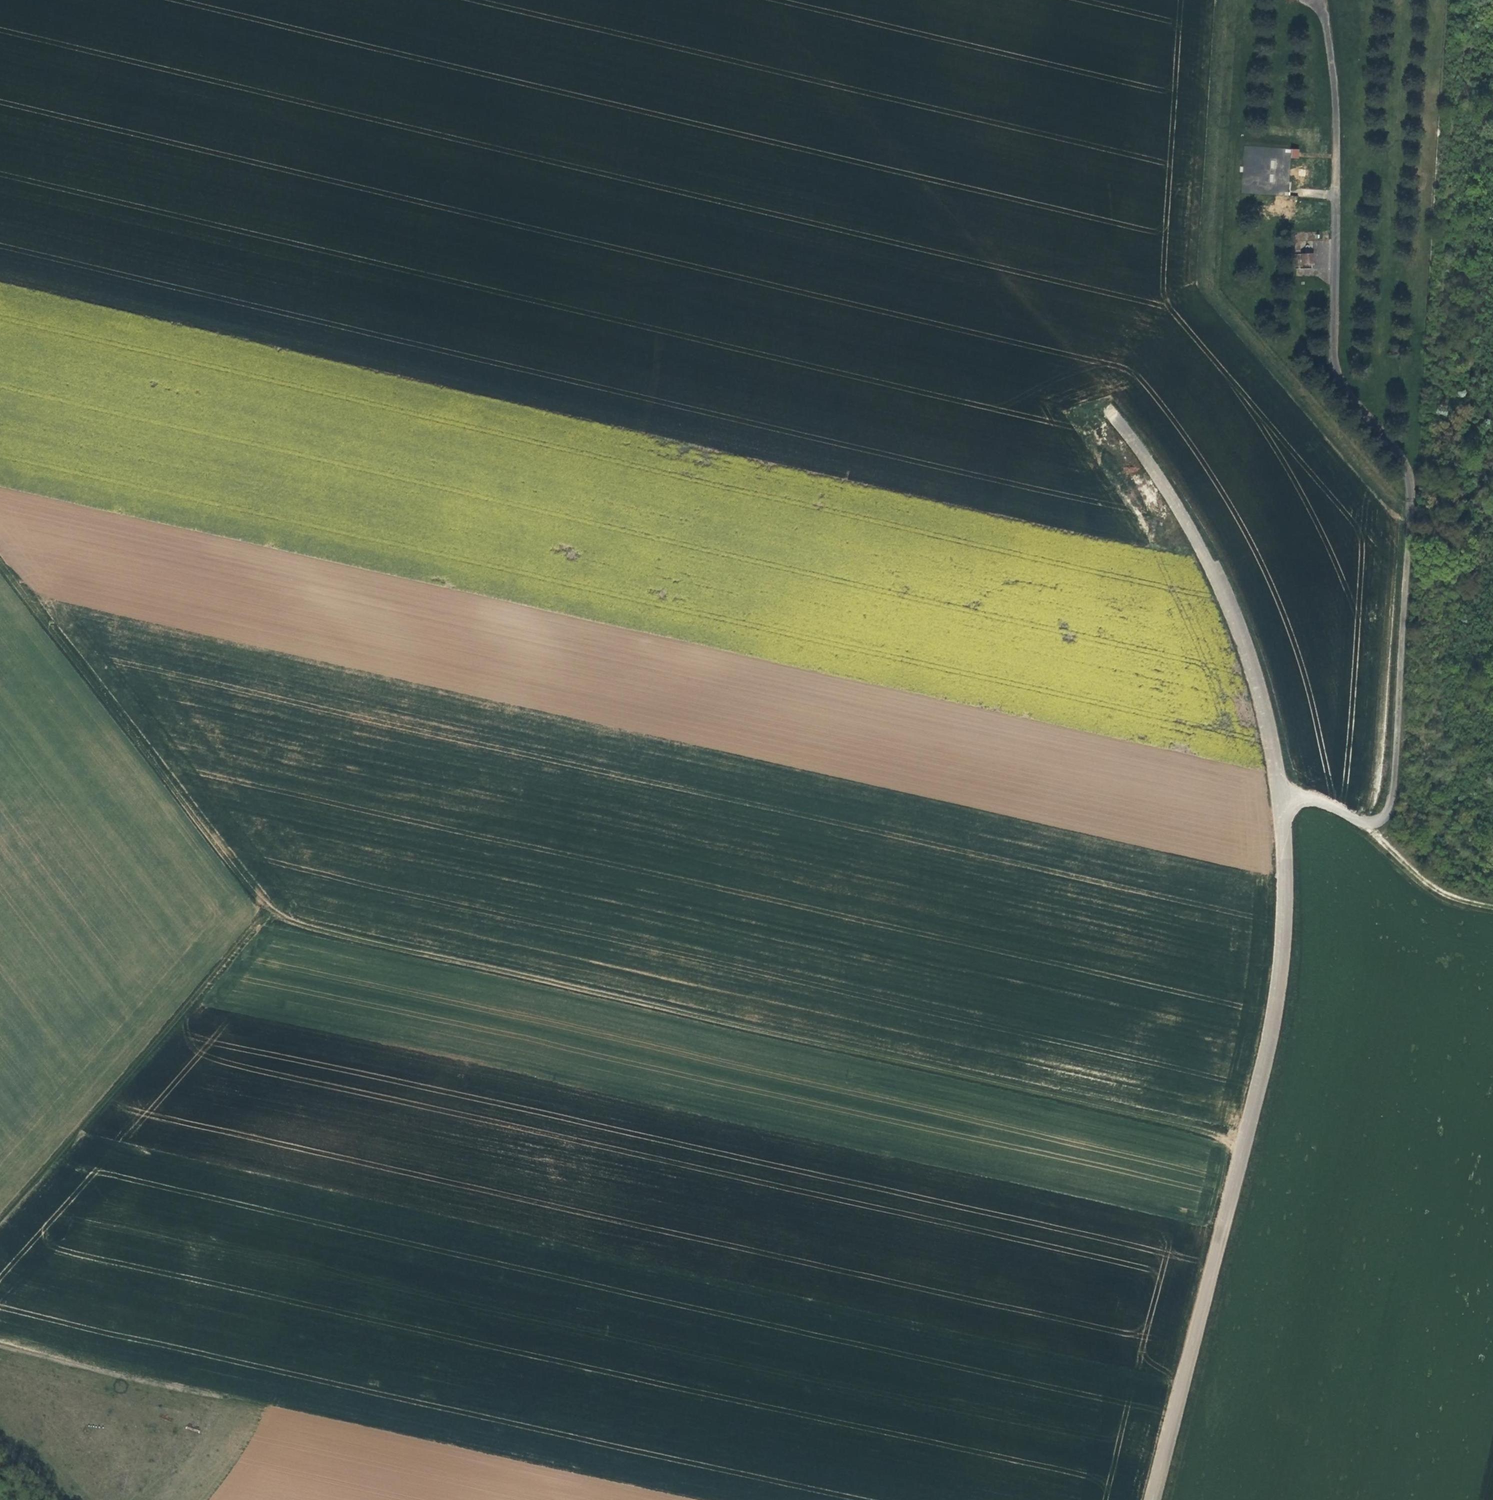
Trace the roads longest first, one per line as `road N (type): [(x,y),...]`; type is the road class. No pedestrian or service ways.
road 1 (track): [(1244,1145),(275,917),(0,558)]
road 2 (track): [(0,1226),(275,917)]
road 3 (track): [(1492,898),(1448,889),(1374,825)]

